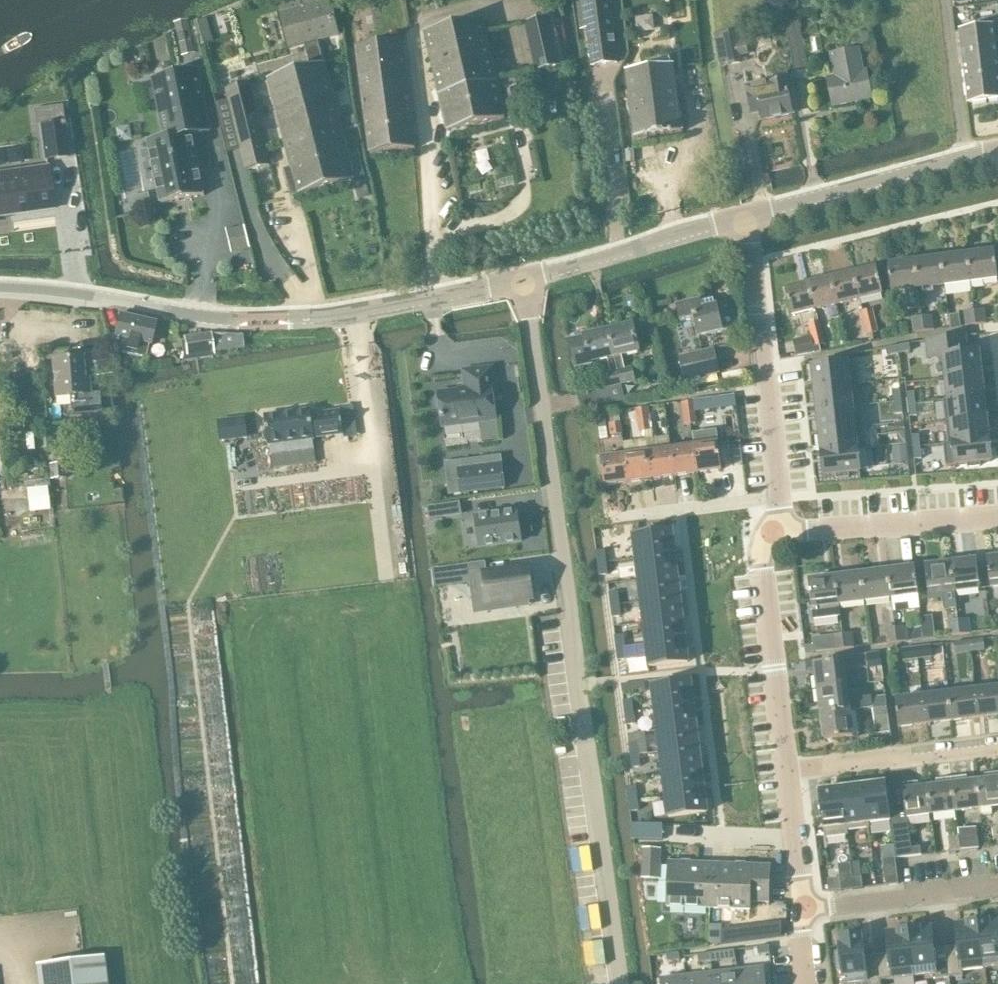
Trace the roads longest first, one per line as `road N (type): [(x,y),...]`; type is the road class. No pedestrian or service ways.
road 1 (unclassified): [(624,983),(529,279)]
road 2 (tertiary): [(0,286),(222,317),(289,318),(529,279)]
road 3 (residential): [(777,498),(746,215)]
road 4 (tertiary): [(746,215),(997,153)]
road 5 (residential): [(789,768),(765,559),(771,530)]
road 6 (tertiary): [(529,279),(746,215)]
road 7 (residential): [(771,530),(997,521)]
road 8 (residential): [(789,768),(997,746)]
road 9 (residential): [(799,910),(997,886)]
road 10 (residential): [(611,519),(777,498)]
road 11 (residential): [(665,839),(796,842)]

